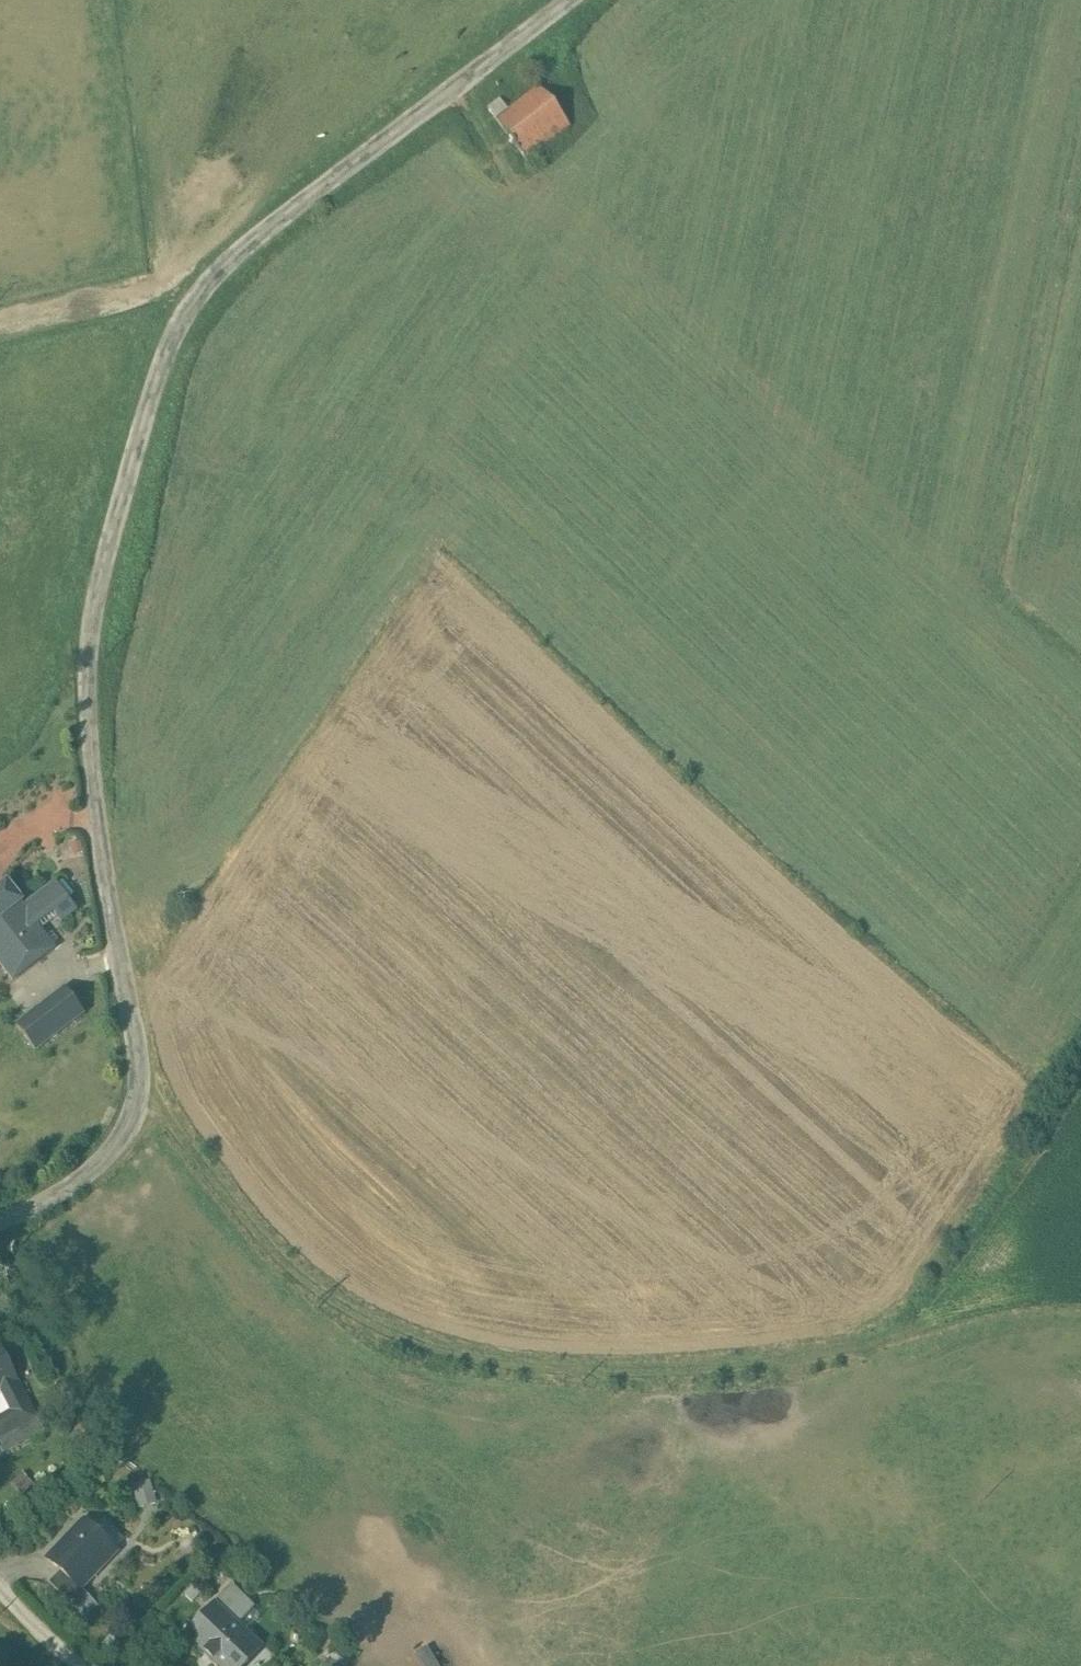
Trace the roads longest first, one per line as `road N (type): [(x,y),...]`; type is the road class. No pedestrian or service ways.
road 1 (unclassified): [(568,0),(244,243),(189,298),(157,375),(91,622),(94,792),(142,1094),(119,1144),(75,1182),(0,1219)]
road 2 (track): [(142,1094),(261,1233),(332,1297),(434,1351),(596,1374),(694,1376),(875,1344)]

